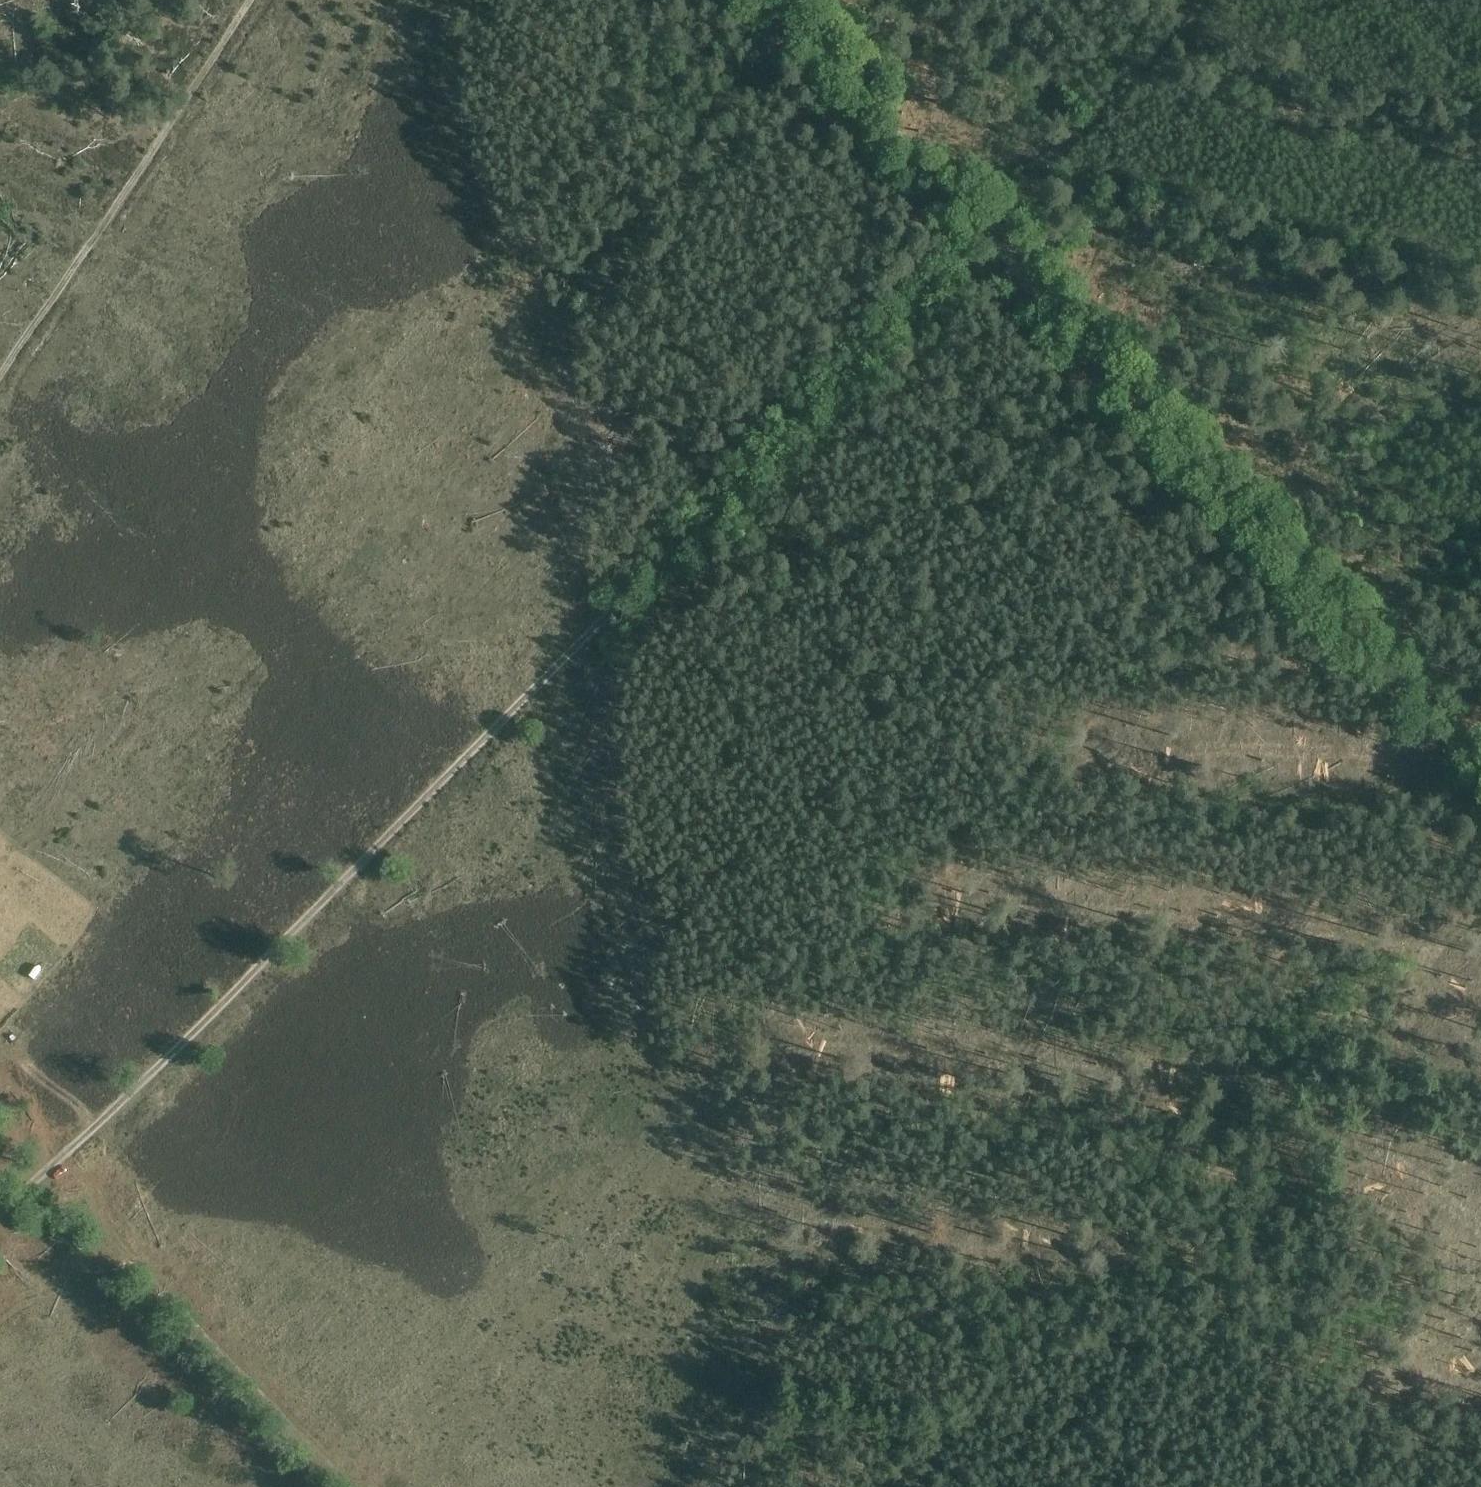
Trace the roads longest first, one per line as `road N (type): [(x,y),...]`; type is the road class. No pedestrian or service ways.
road 1 (track): [(983,232),(190,1038),(0,1213)]
road 2 (track): [(983,232),(1480,771)]
road 3 (track): [(252,0),(0,377)]
road 4 (track): [(775,0),(983,232)]

